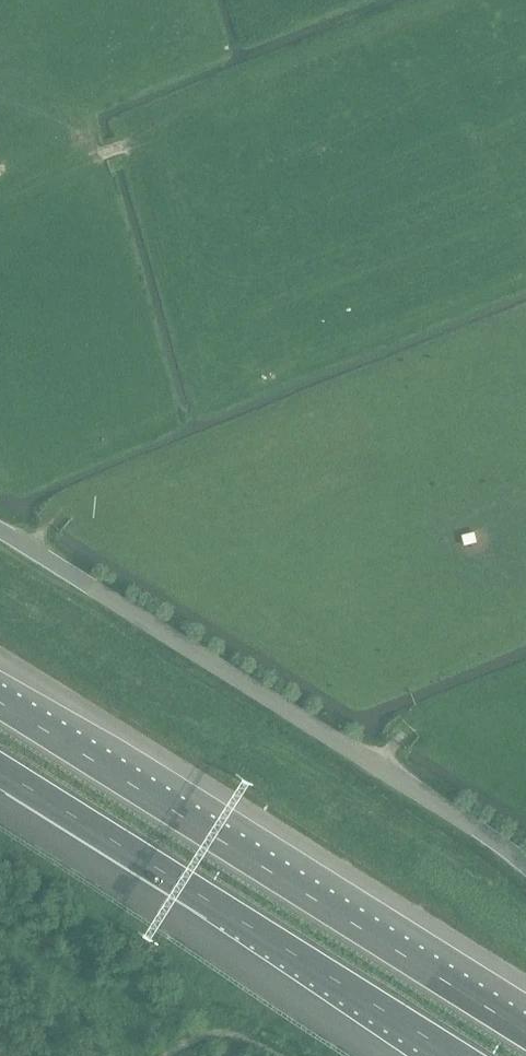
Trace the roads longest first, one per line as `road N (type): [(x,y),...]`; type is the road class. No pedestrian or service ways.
road 1 (unclassified): [(525,868),(459,817),(0,532)]
road 2 (motorway): [(525,1035),(0,704)]
road 3 (motorway): [(0,768),(457,1055)]

